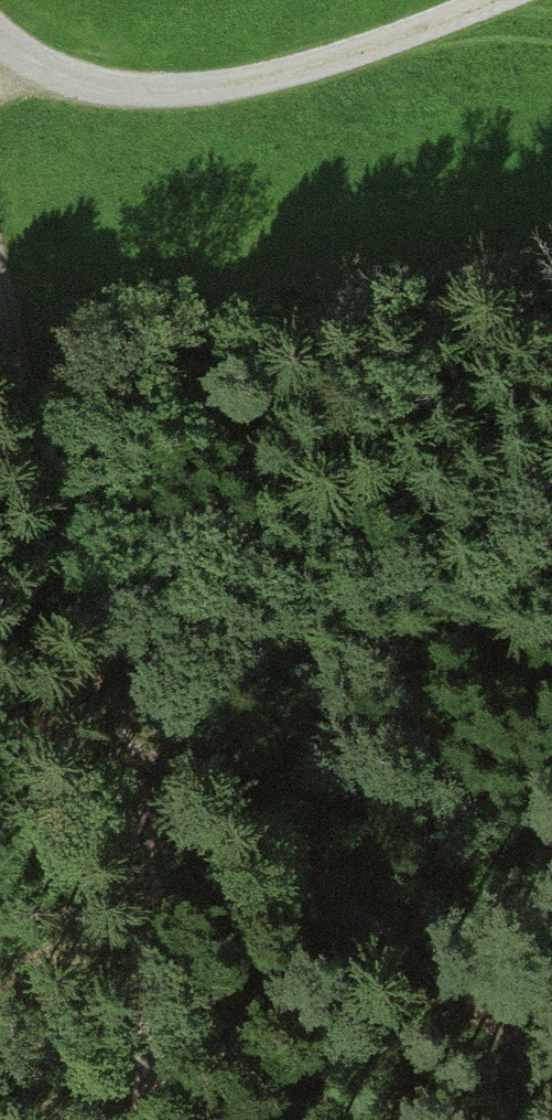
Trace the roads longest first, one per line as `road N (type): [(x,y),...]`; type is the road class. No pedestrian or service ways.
road 1 (track): [(152,1119),(161,1066),(157,917),(116,699),(0,276)]
road 2 (track): [(116,699),(361,919),(551,1069)]
road 3 (track): [(491,0),(237,87),(112,94),(10,51),(0,36)]

